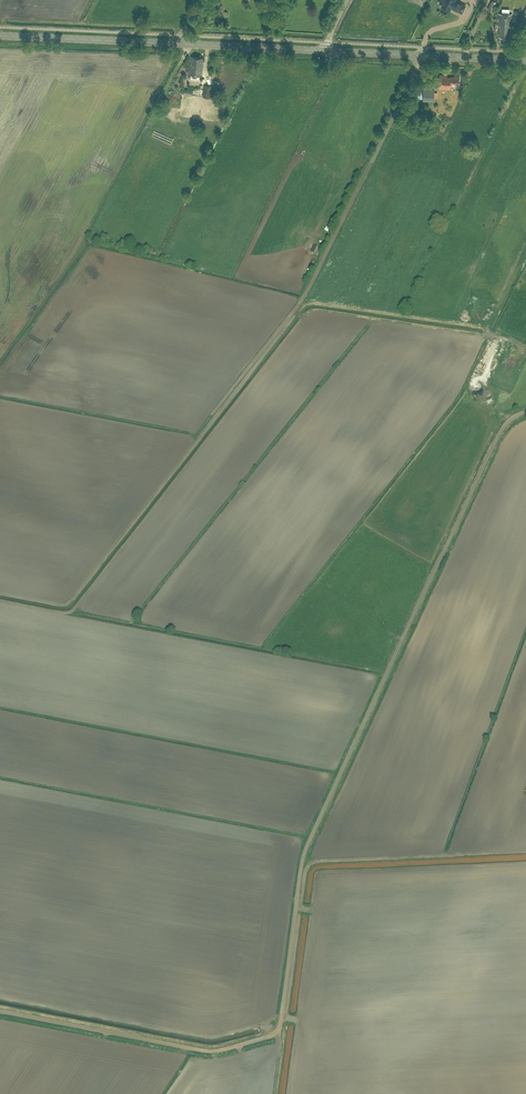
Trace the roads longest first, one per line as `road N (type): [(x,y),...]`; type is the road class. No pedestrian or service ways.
road 1 (unclassified): [(0,1011),(202,1050),(276,1034),(307,847),(496,441),(525,412)]
road 2 (unclassified): [(419,55),(310,287),(212,415)]
road 3 (secondary): [(326,50),(0,35)]

